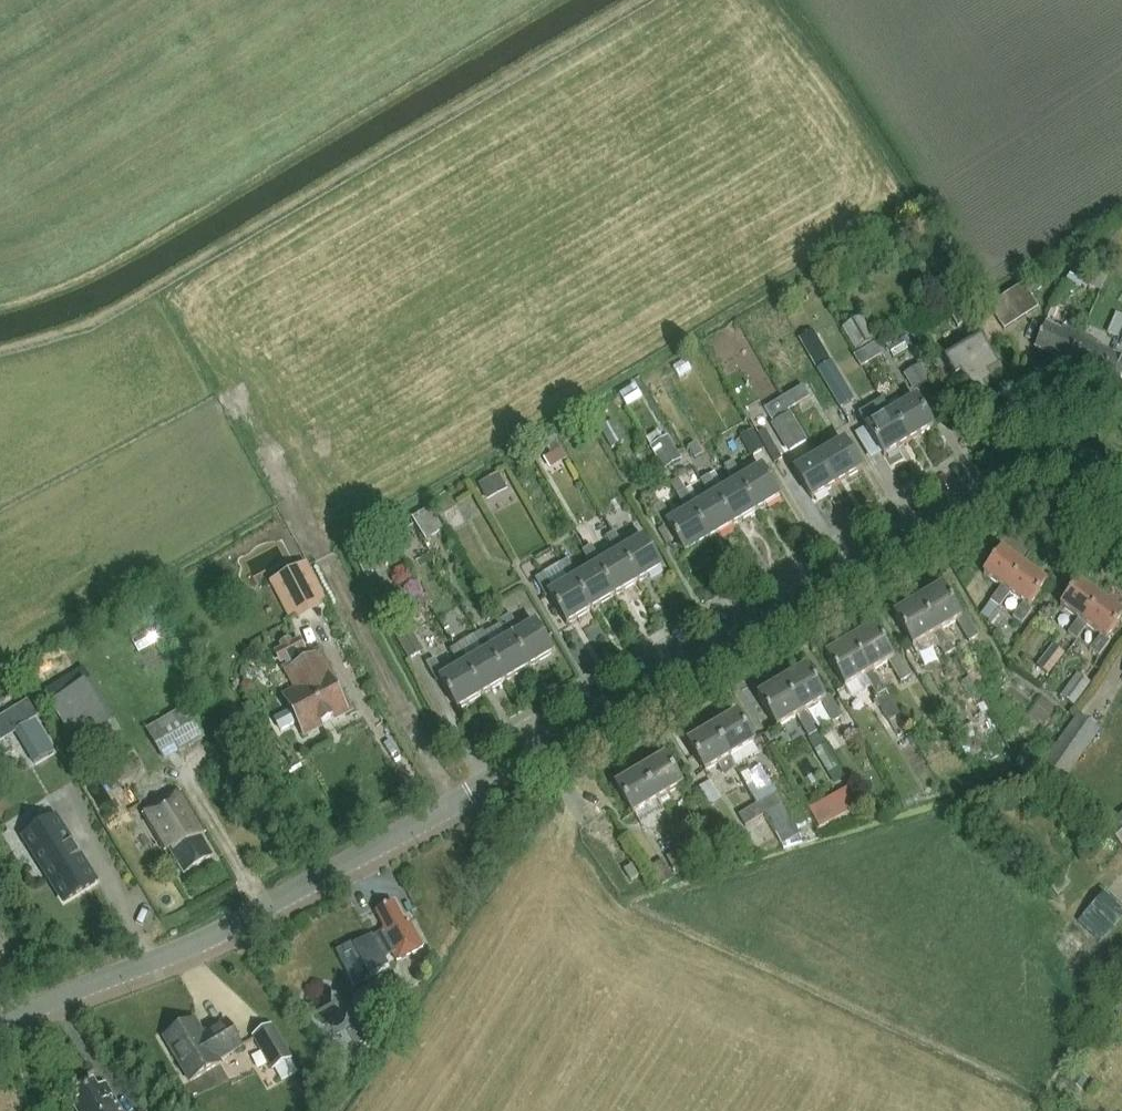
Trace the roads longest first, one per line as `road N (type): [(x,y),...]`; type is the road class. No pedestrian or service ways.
road 1 (tertiary): [(0,1026),(231,930),(1030,464),(1082,459),(1121,474)]

